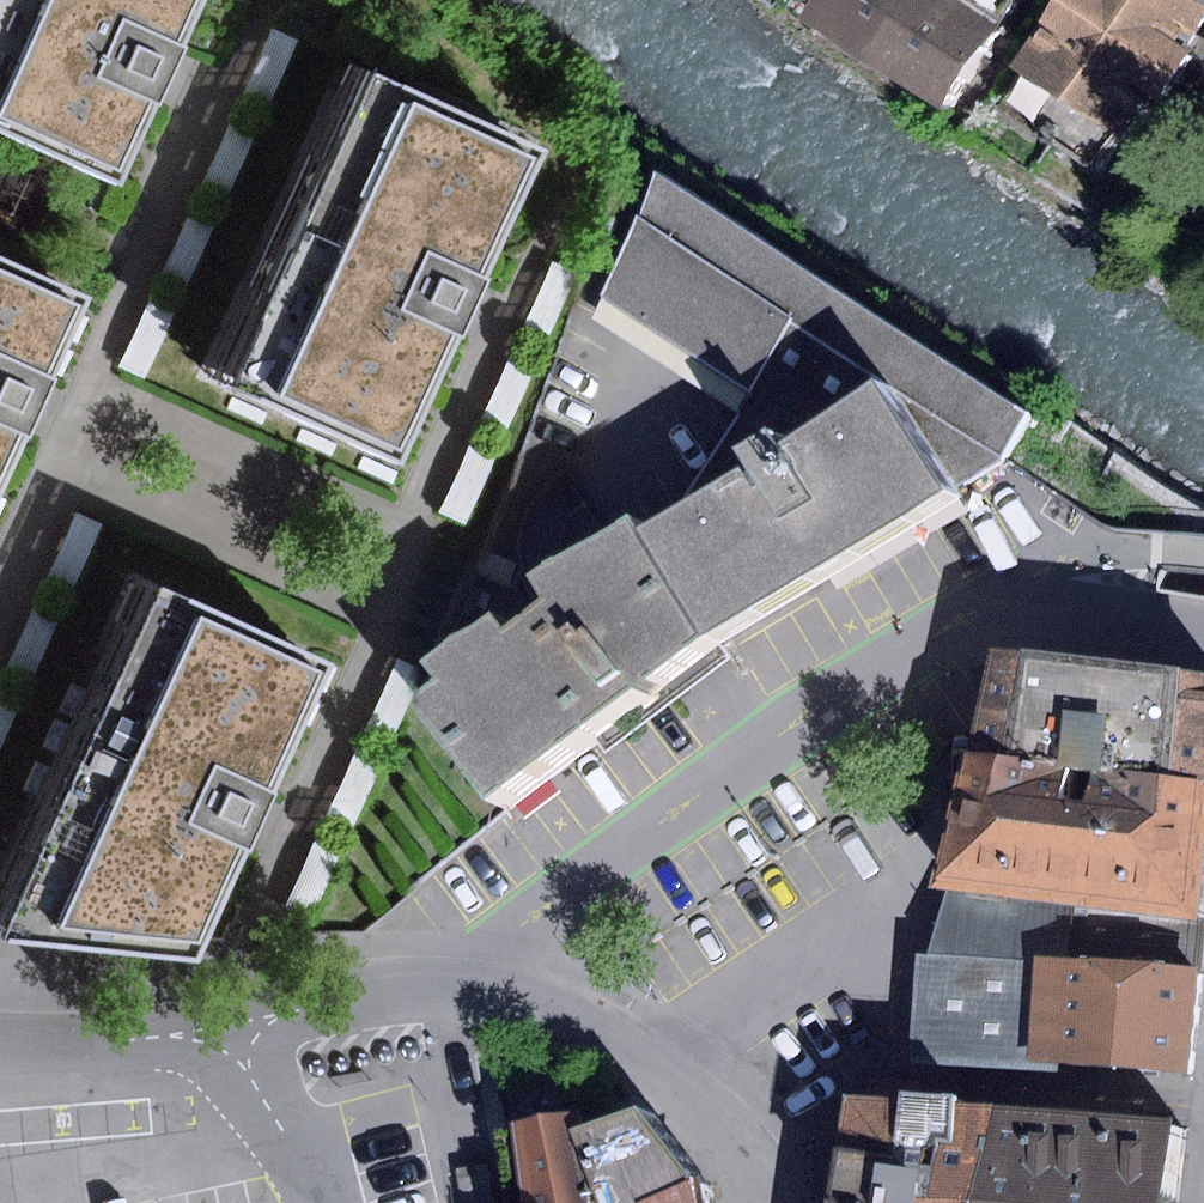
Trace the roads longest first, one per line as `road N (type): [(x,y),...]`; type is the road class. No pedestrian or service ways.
road 1 (residential): [(778,1202),(752,1153),(709,1105),(657,1062),(561,1010),(477,994),(364,998),(230,1029)]
road 2 (tertiary): [(0,1044),(112,1043),(230,1029)]
road 3 (tertiary): [(230,1029),(316,1202)]

